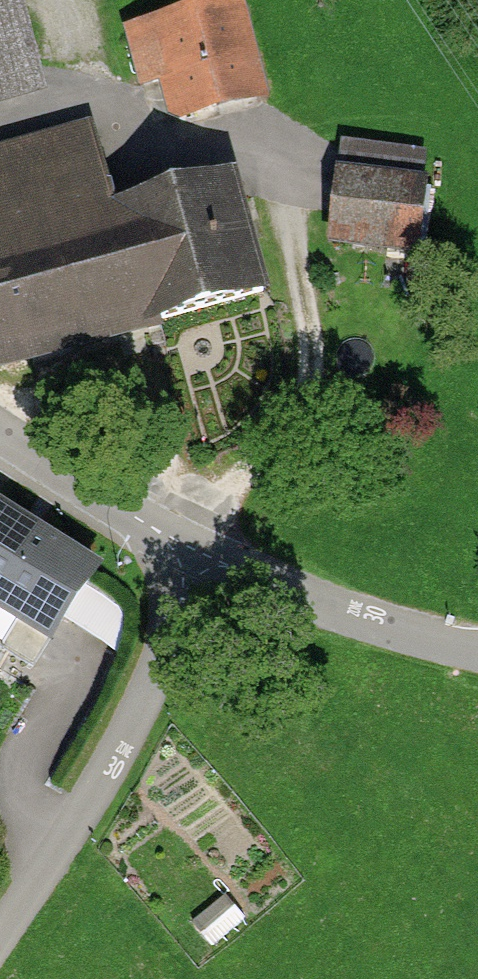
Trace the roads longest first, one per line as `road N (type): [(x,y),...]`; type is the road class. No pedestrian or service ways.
road 1 (unclassified): [(193,564),(155,671),(90,798),(0,933)]
road 2 (residential): [(193,564),(253,575),(398,630),(477,649)]
road 3 (residential): [(0,434),(152,528),(193,564)]

